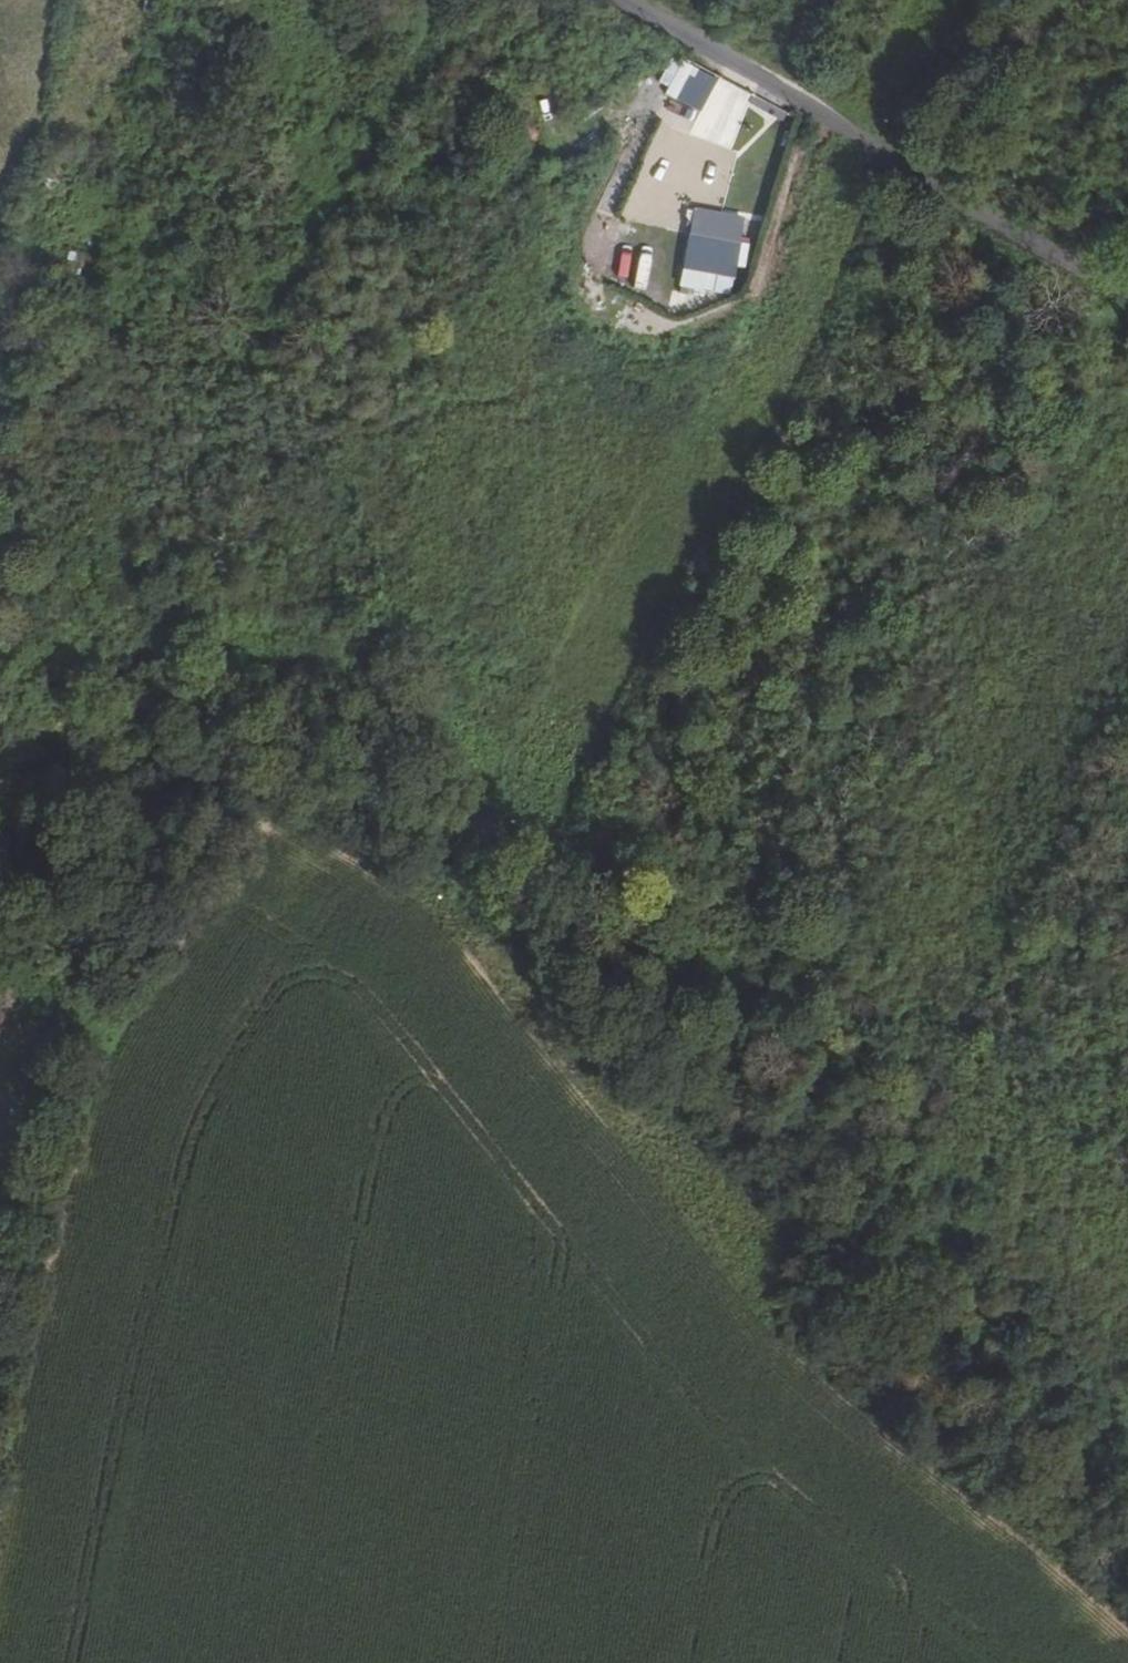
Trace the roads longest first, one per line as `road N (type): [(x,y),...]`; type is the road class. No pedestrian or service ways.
road 1 (residential): [(617,0),(1018,245),(1127,288)]

